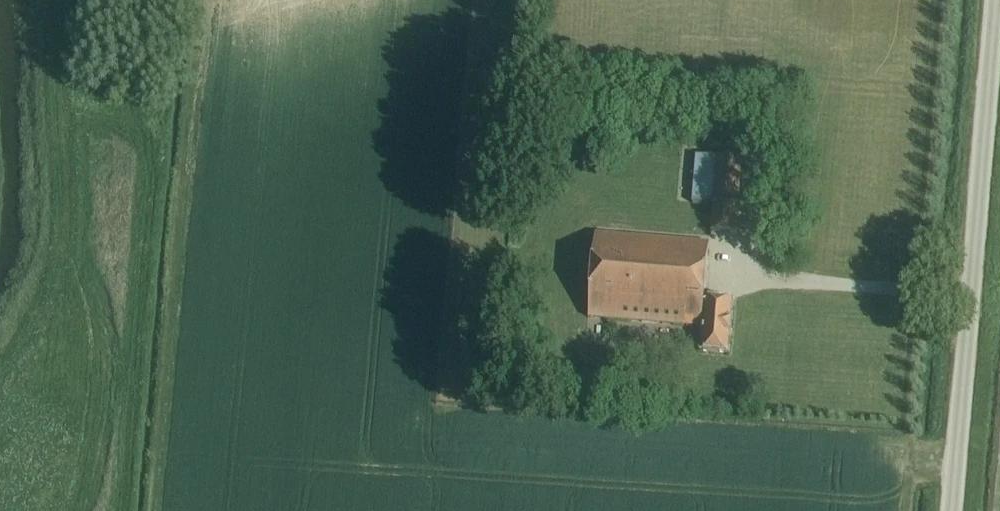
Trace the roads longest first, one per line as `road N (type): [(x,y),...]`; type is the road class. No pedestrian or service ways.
road 1 (unclassified): [(954,510),(999,0)]

